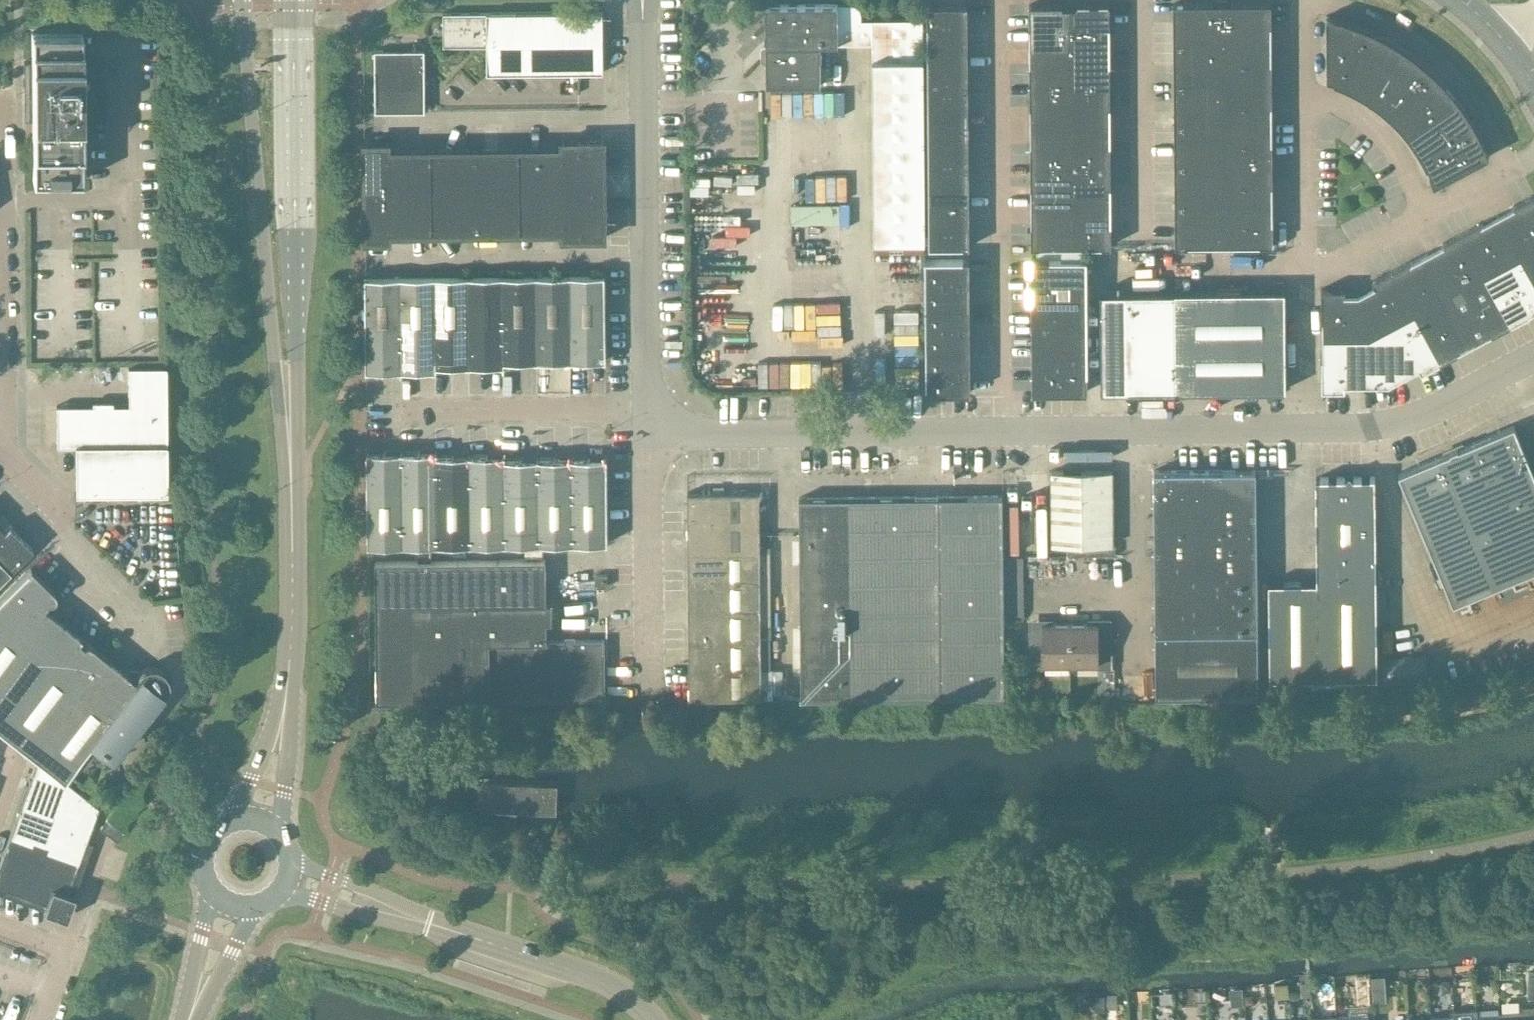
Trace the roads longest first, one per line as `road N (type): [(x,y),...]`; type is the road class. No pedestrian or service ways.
road 1 (tertiary): [(276,829),(291,707),(297,481),(292,0)]
road 2 (tertiary): [(244,0),(286,495),(287,614),(271,732),(236,819)]
road 3 (unclassified): [(647,434),(643,0)]
road 4 (residential): [(999,0),(1002,433)]
road 5 (unclassified): [(647,434),(1002,433)]
road 6 (unclassified): [(1002,433),(1301,432)]
road 7 (residential): [(1300,0),(1365,14),(1459,84),(1500,167)]
road 8 (unclassified): [(650,697),(647,434)]
road 9 (unclassified): [(1301,432),(1370,432),(1425,419),(1533,361)]
road 10 (unclassified): [(650,1019),(606,984),(430,925)]
road 11 (residential): [(1147,239),(1143,0)]
road 12 (residential): [(1295,100),(1355,117),(1402,163),(1425,209)]
road 13 (residential): [(1298,279),(1295,100)]
road 14 (unclassified): [(281,891),(398,925),(430,925)]
road 15 (unclassified): [(430,925),(291,860)]
road 16 (residential): [(1301,432),(1298,279)]
road 17 (residential): [(1425,209),(1298,279)]
road 18 (tertiary): [(211,891),(181,1019)]
road 19 (tertiary): [(200,1019),(256,906)]

